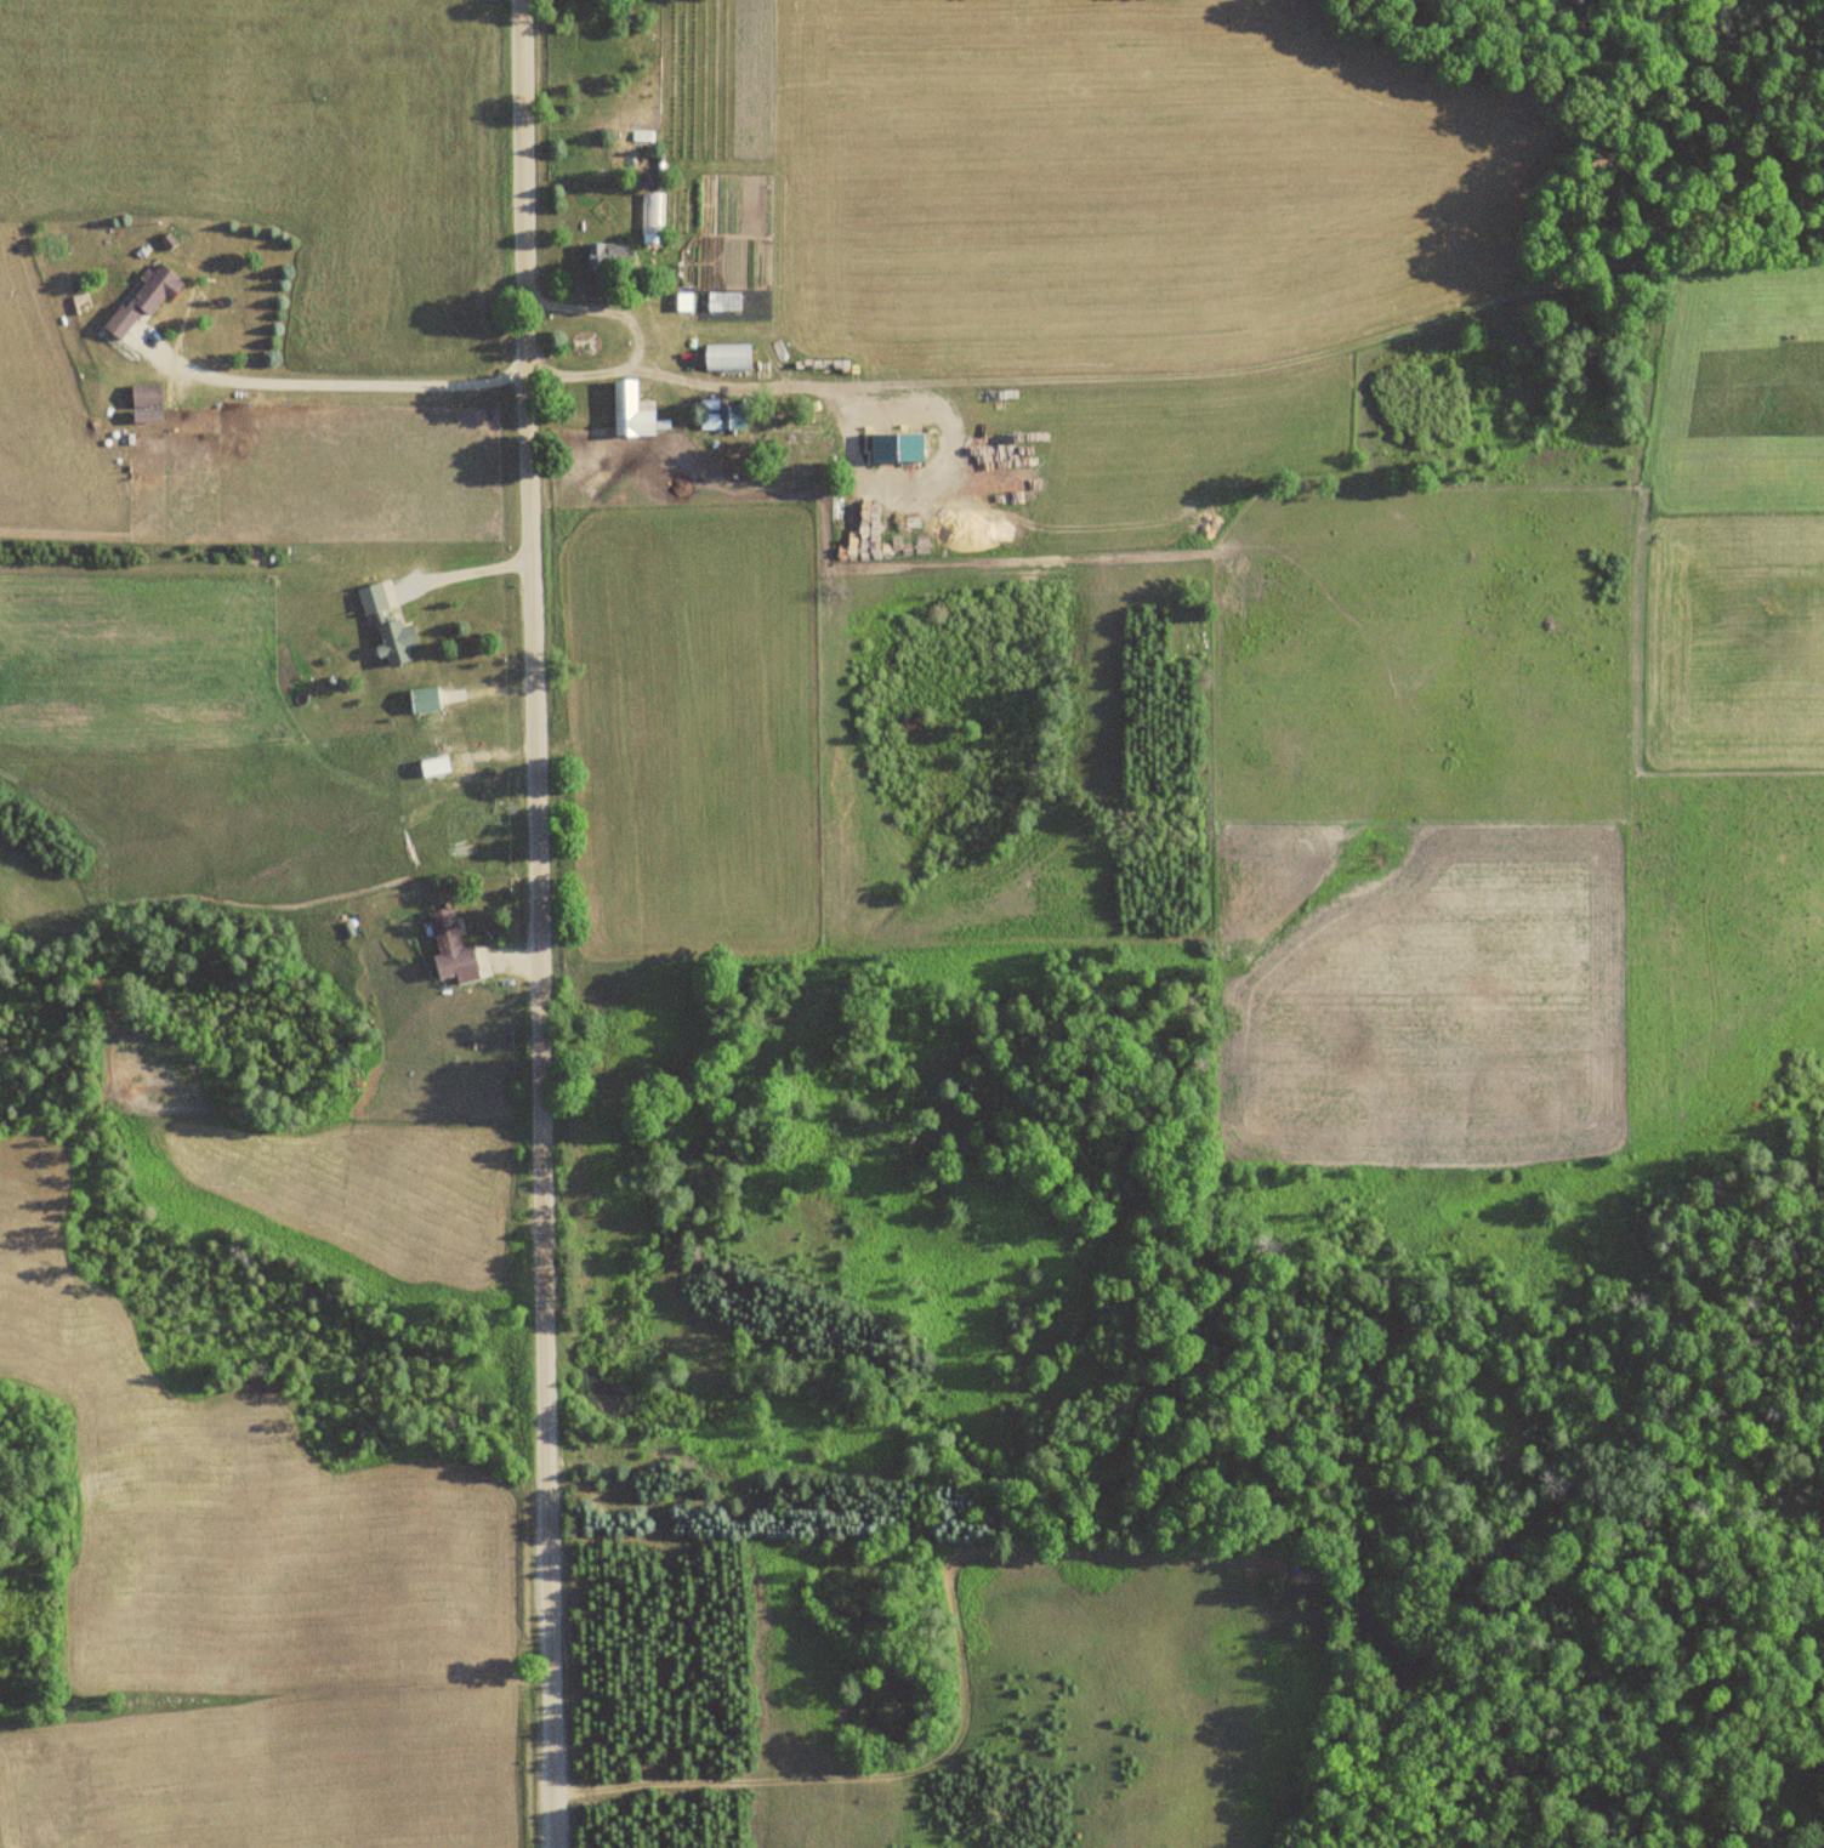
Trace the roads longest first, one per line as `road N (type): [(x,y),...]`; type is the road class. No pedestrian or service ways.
road 1 (residential): [(555,1847),(525,0)]
road 2 (track): [(1278,1559),(972,1551),(954,1560),(951,1573),(965,1713),(953,1744),(930,1765),(880,1775),(553,1789)]

